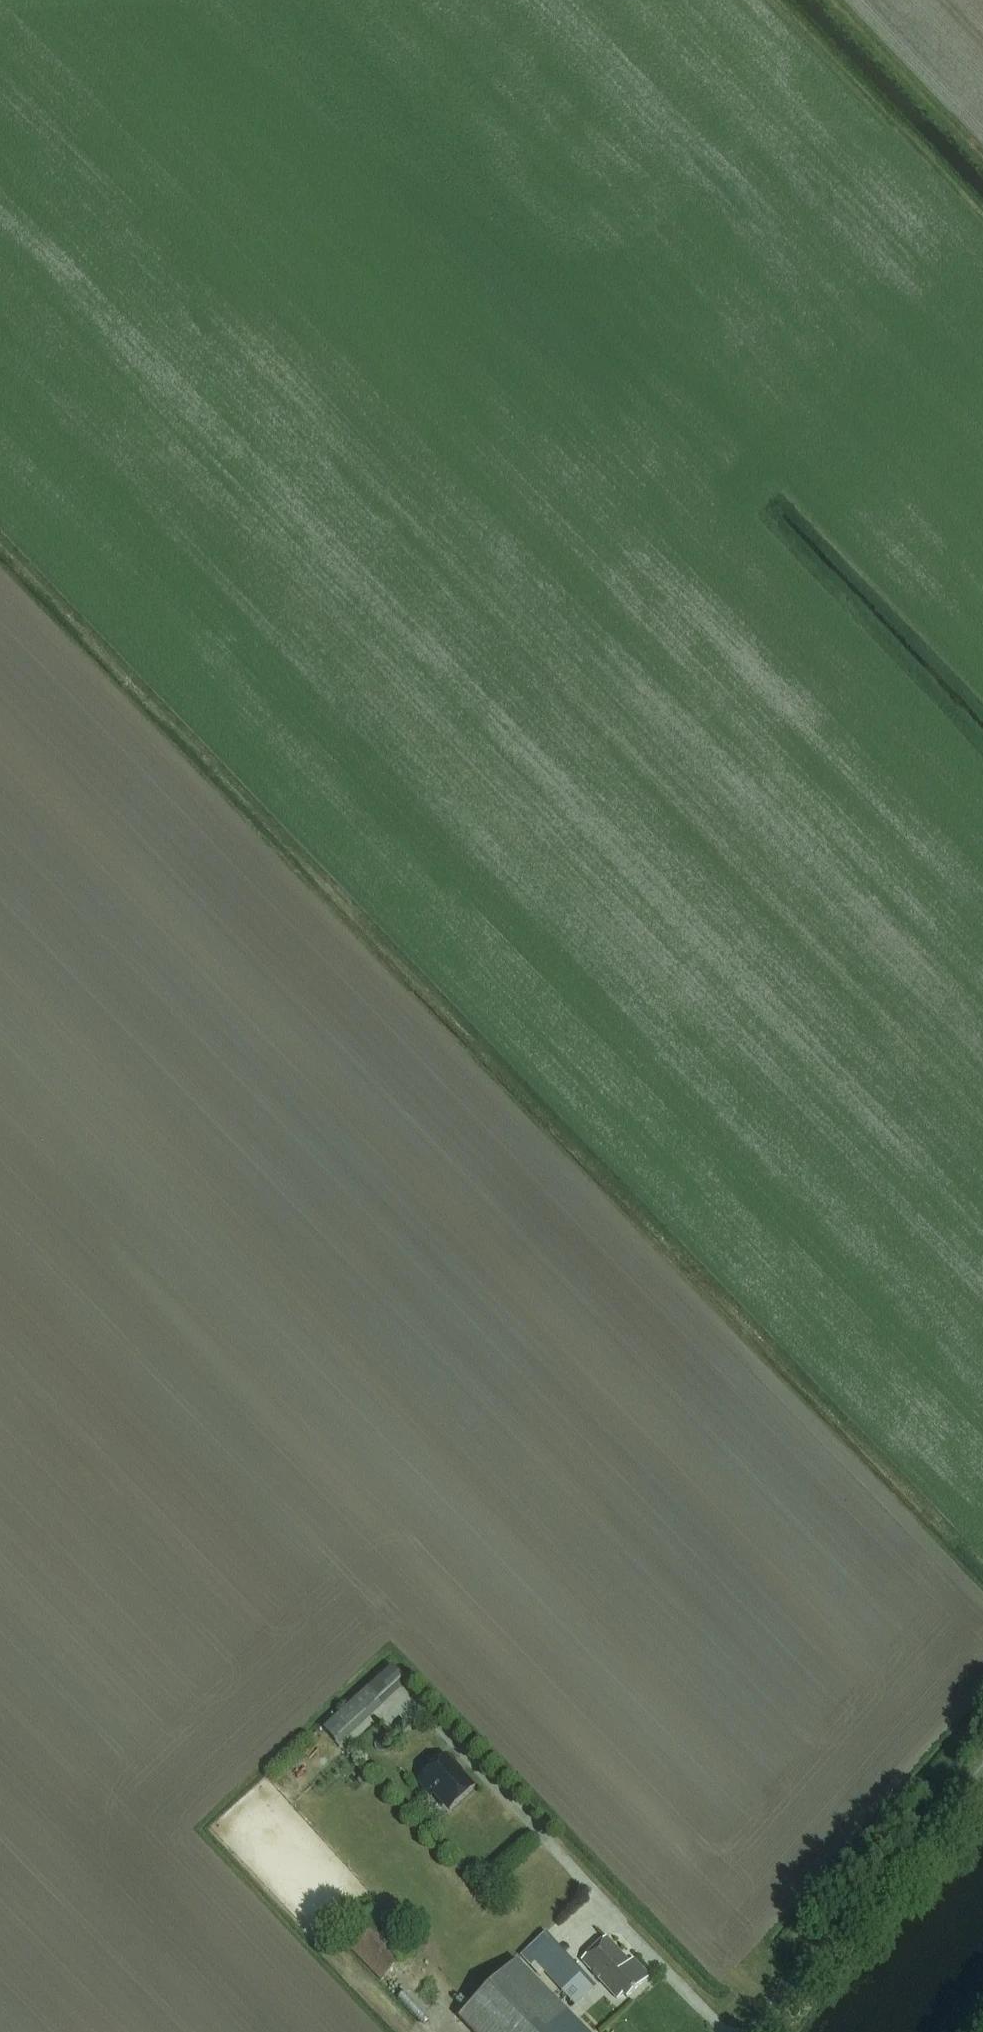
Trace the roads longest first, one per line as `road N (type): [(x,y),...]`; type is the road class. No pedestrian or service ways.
road 1 (unclassified): [(760,2031),(982,1781)]
road 2 (track): [(778,0),(982,217)]

